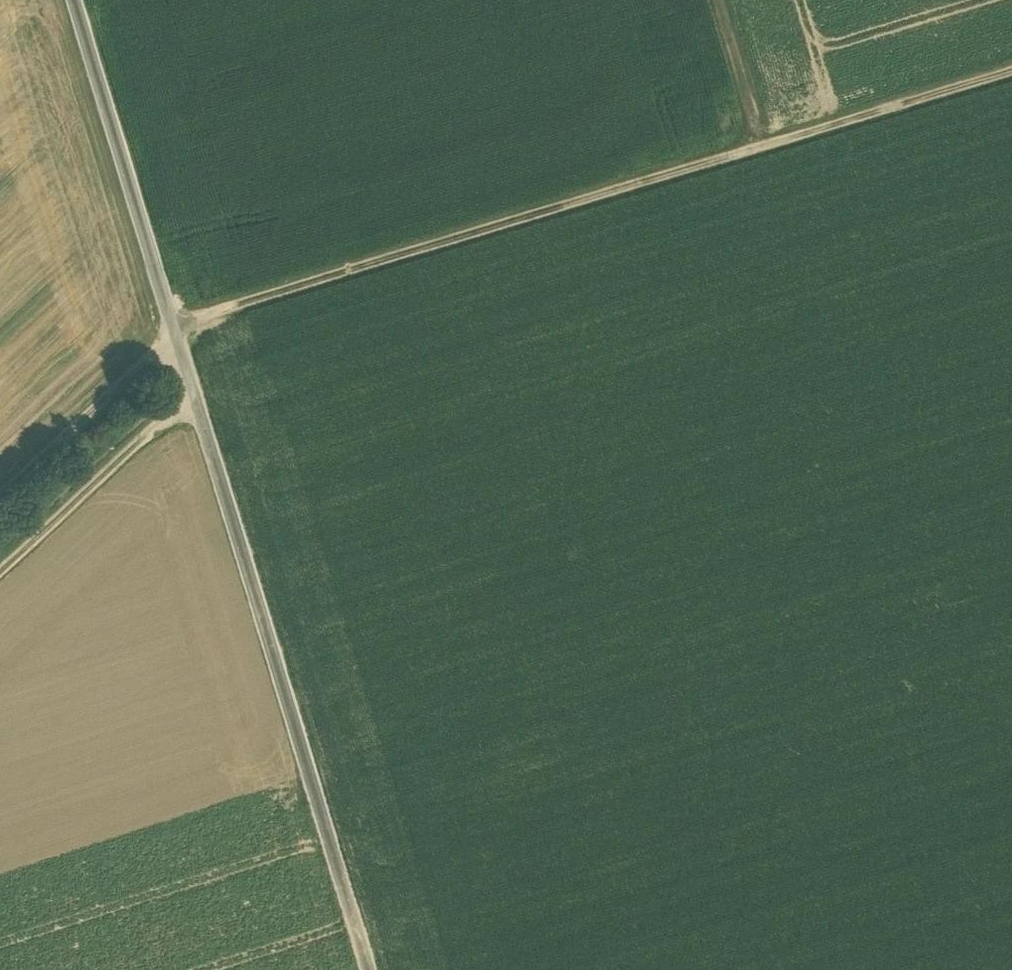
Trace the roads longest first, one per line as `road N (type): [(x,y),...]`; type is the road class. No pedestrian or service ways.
road 1 (track): [(367,969),(74,0)]
road 2 (track): [(765,145),(176,334),(0,494)]
road 3 (track): [(0,575),(194,397)]
road 4 (track): [(1011,71),(765,145)]
road 5 (track): [(723,0),(765,145)]

